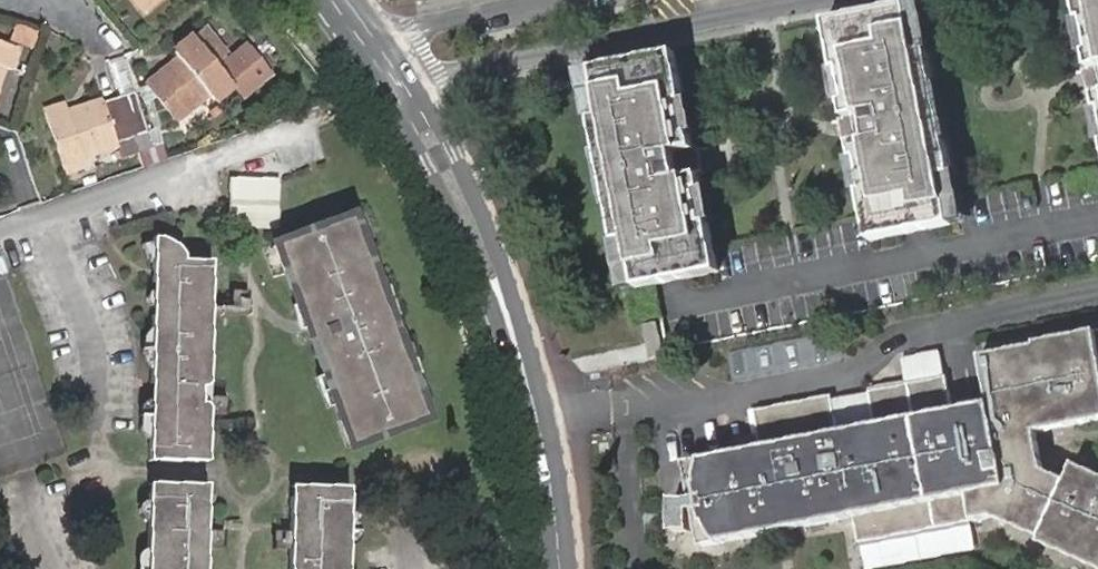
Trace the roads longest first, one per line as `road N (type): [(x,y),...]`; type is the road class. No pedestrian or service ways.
road 1 (tertiary): [(560,568),(549,454),(484,248),(394,81)]
road 2 (residential): [(394,81),(780,0)]
road 3 (residential): [(0,235),(202,168)]
road 4 (residential): [(552,0),(364,36)]

